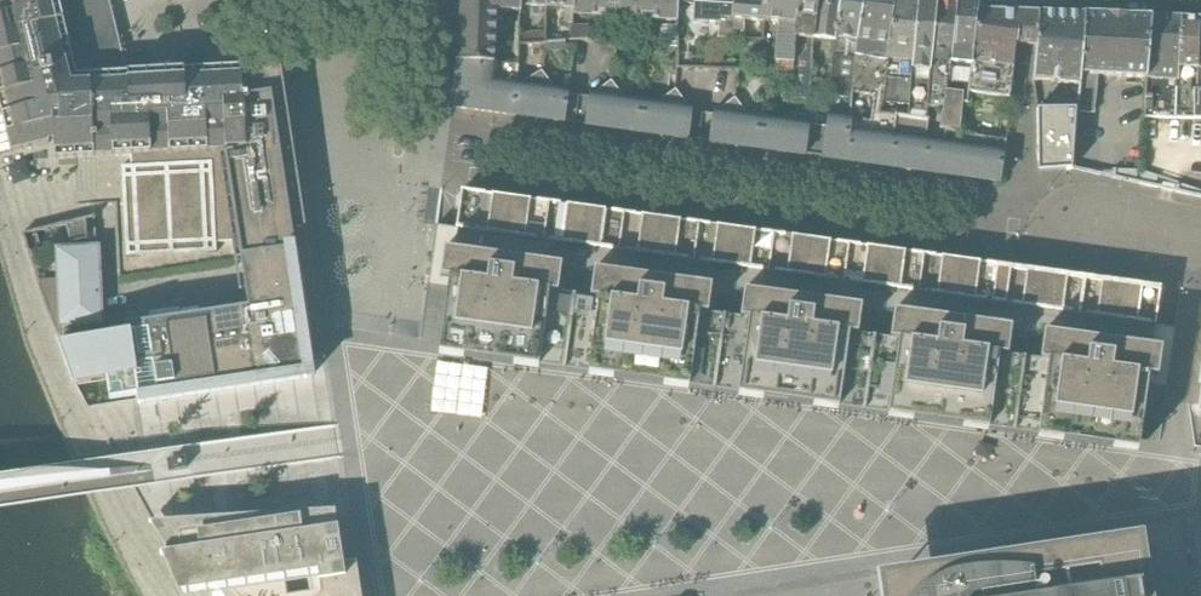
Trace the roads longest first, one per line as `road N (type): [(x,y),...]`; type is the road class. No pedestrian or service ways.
road 1 (residential): [(436,128),(448,0)]
road 2 (residential): [(1200,233),(1082,216)]

